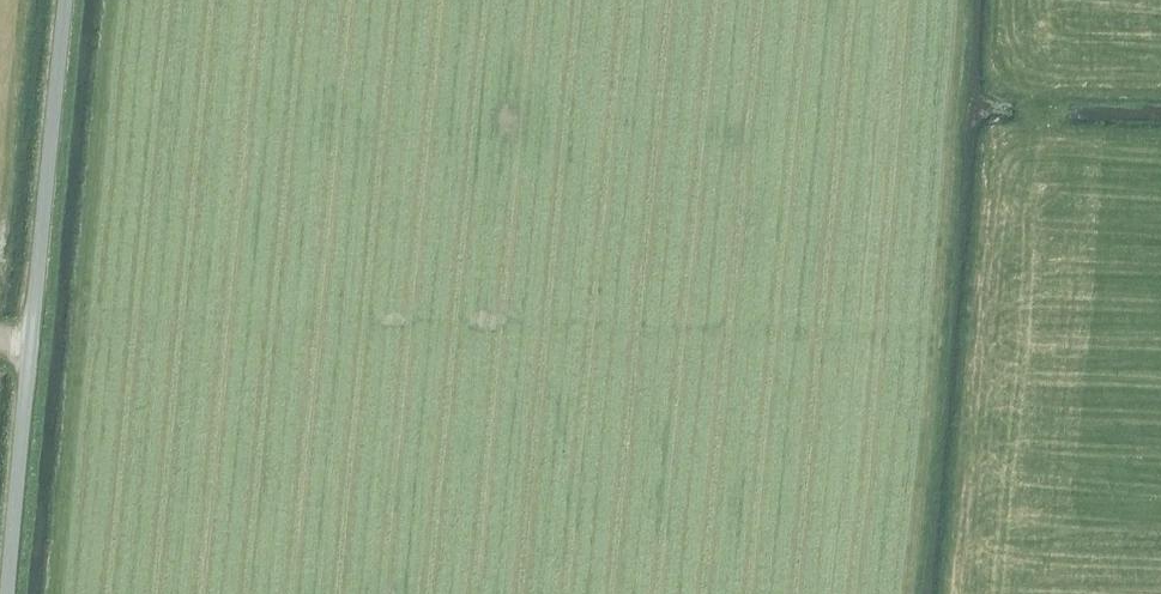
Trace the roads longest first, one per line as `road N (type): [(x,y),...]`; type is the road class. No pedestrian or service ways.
road 1 (unclassified): [(4,593),(63,0)]

